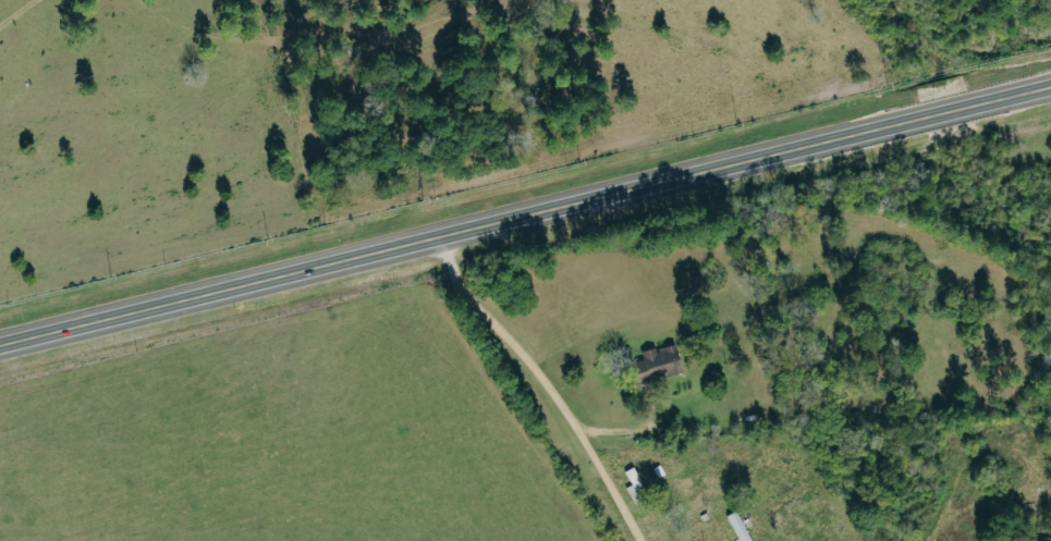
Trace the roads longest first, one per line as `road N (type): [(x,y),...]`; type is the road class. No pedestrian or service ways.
road 1 (primary): [(0,346),(1050,85)]
road 2 (residential): [(646,540),(577,421),(476,297),(445,236)]

